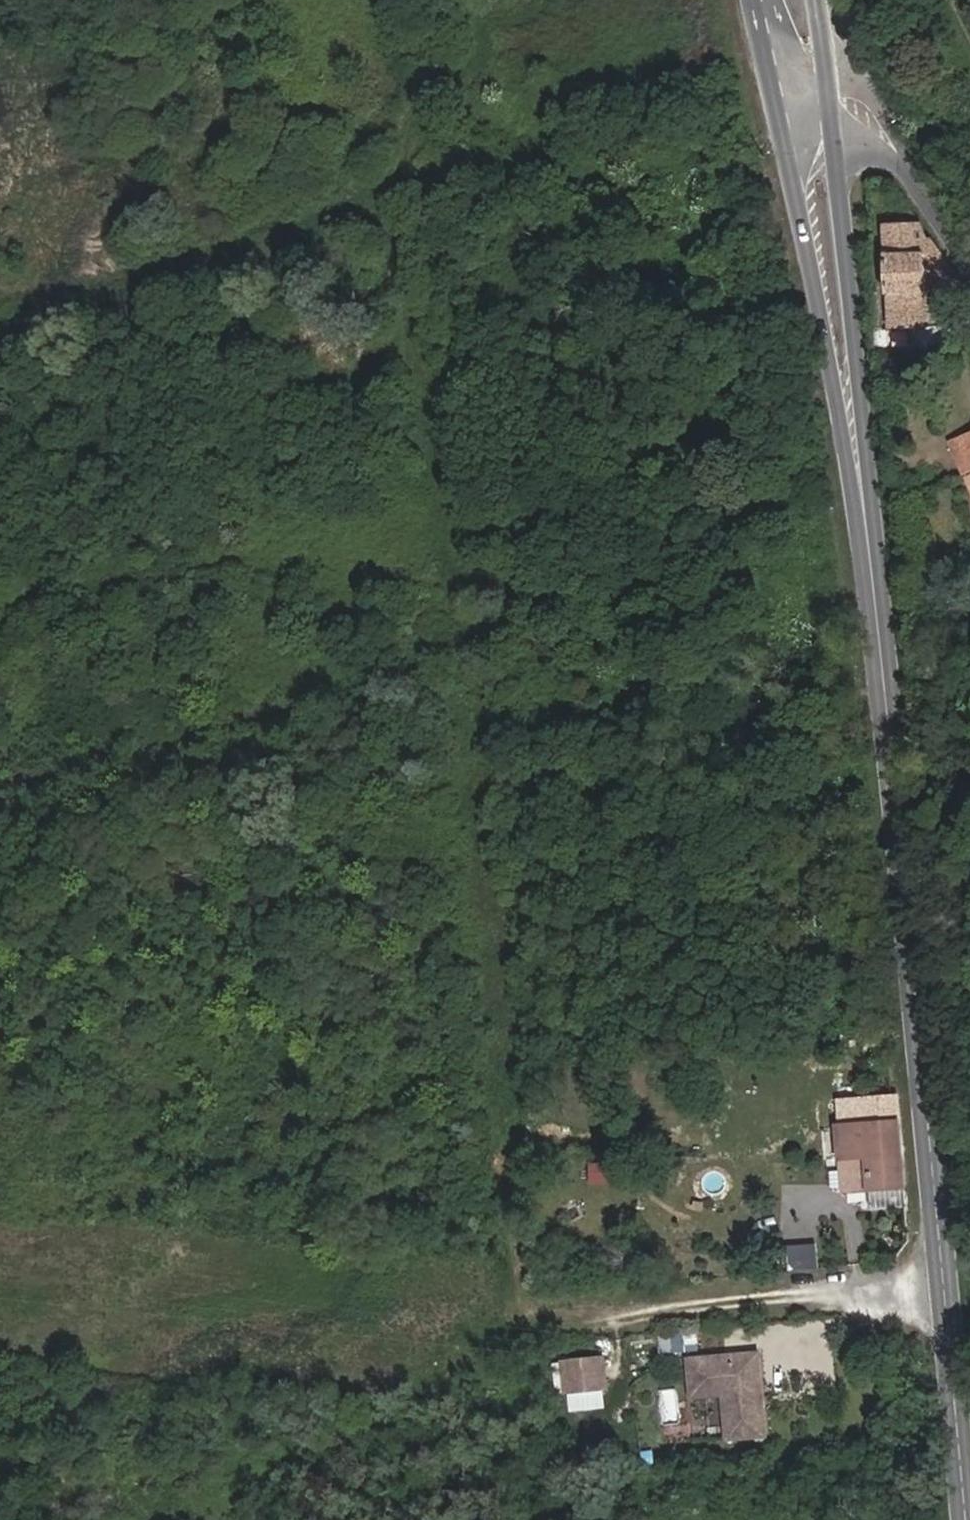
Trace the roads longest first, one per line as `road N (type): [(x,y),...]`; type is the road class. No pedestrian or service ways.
road 1 (tertiary): [(964,1519),(872,578)]
road 2 (tertiary): [(779,114),(872,578)]
road 3 (tertiary): [(872,578),(838,112)]
road 4 (residential): [(838,112),(870,126),(969,271)]

